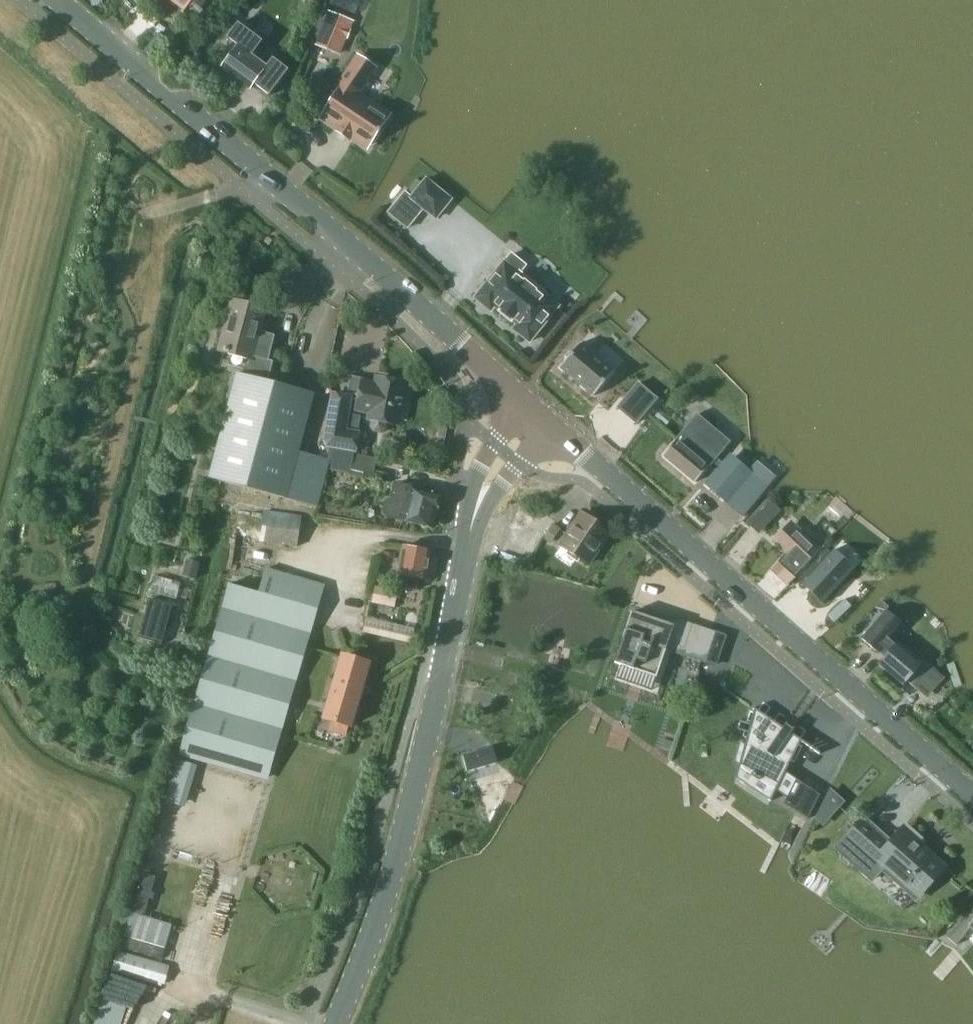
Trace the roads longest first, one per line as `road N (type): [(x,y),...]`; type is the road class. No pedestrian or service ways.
road 1 (tertiary): [(335,1023),(406,817),(476,511),(507,454),(539,416)]
road 2 (tertiary): [(539,416),(64,0)]
road 3 (tertiary): [(972,797),(539,416)]

